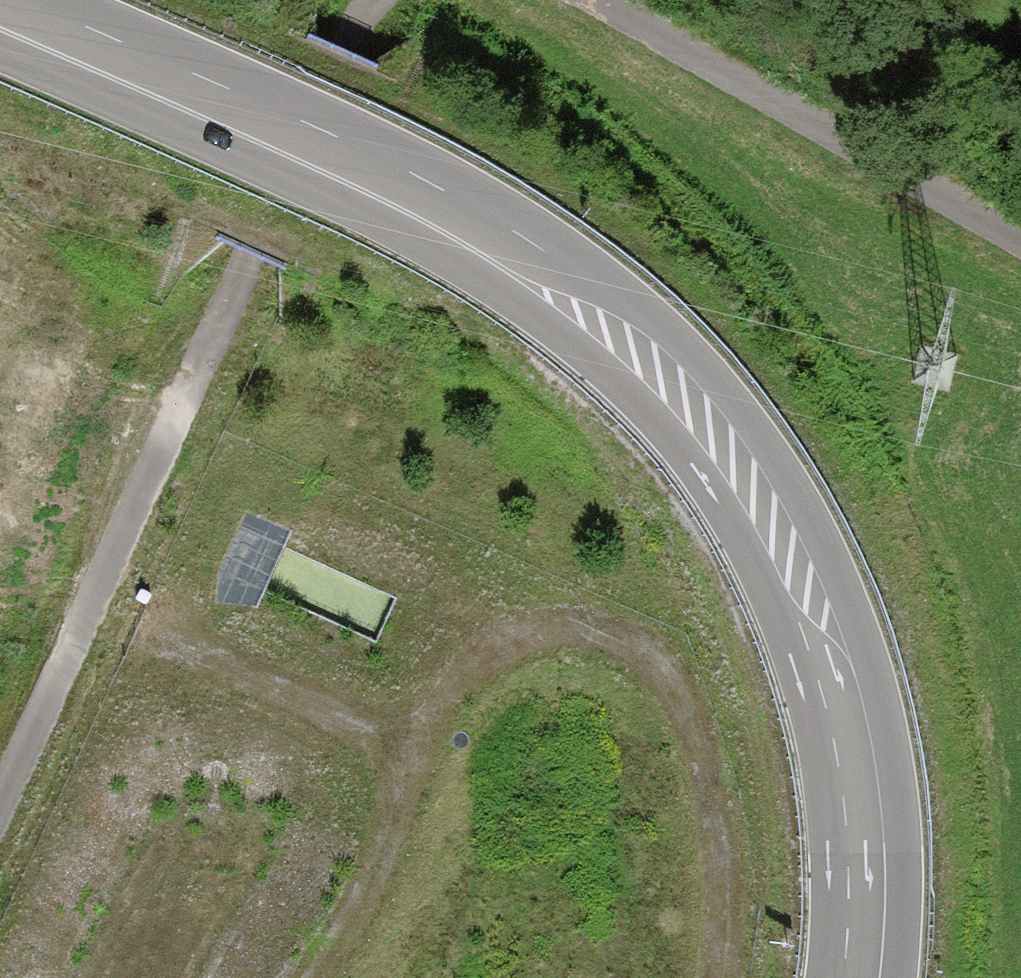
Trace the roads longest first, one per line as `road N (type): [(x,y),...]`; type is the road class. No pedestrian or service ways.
road 1 (trunk): [(870,977),(866,790),(822,630),(797,574),(728,468),(591,311),(232,123),(0,25)]
road 2 (track): [(0,814),(369,0)]
road 3 (track): [(747,977),(734,781),(702,686),(655,631),(600,612),(536,609),(479,694)]
road 4 (track): [(98,598),(400,789),(291,977)]
road 5 (track): [(1020,235),(605,0)]
road 6 (track): [(479,694),(400,789)]

